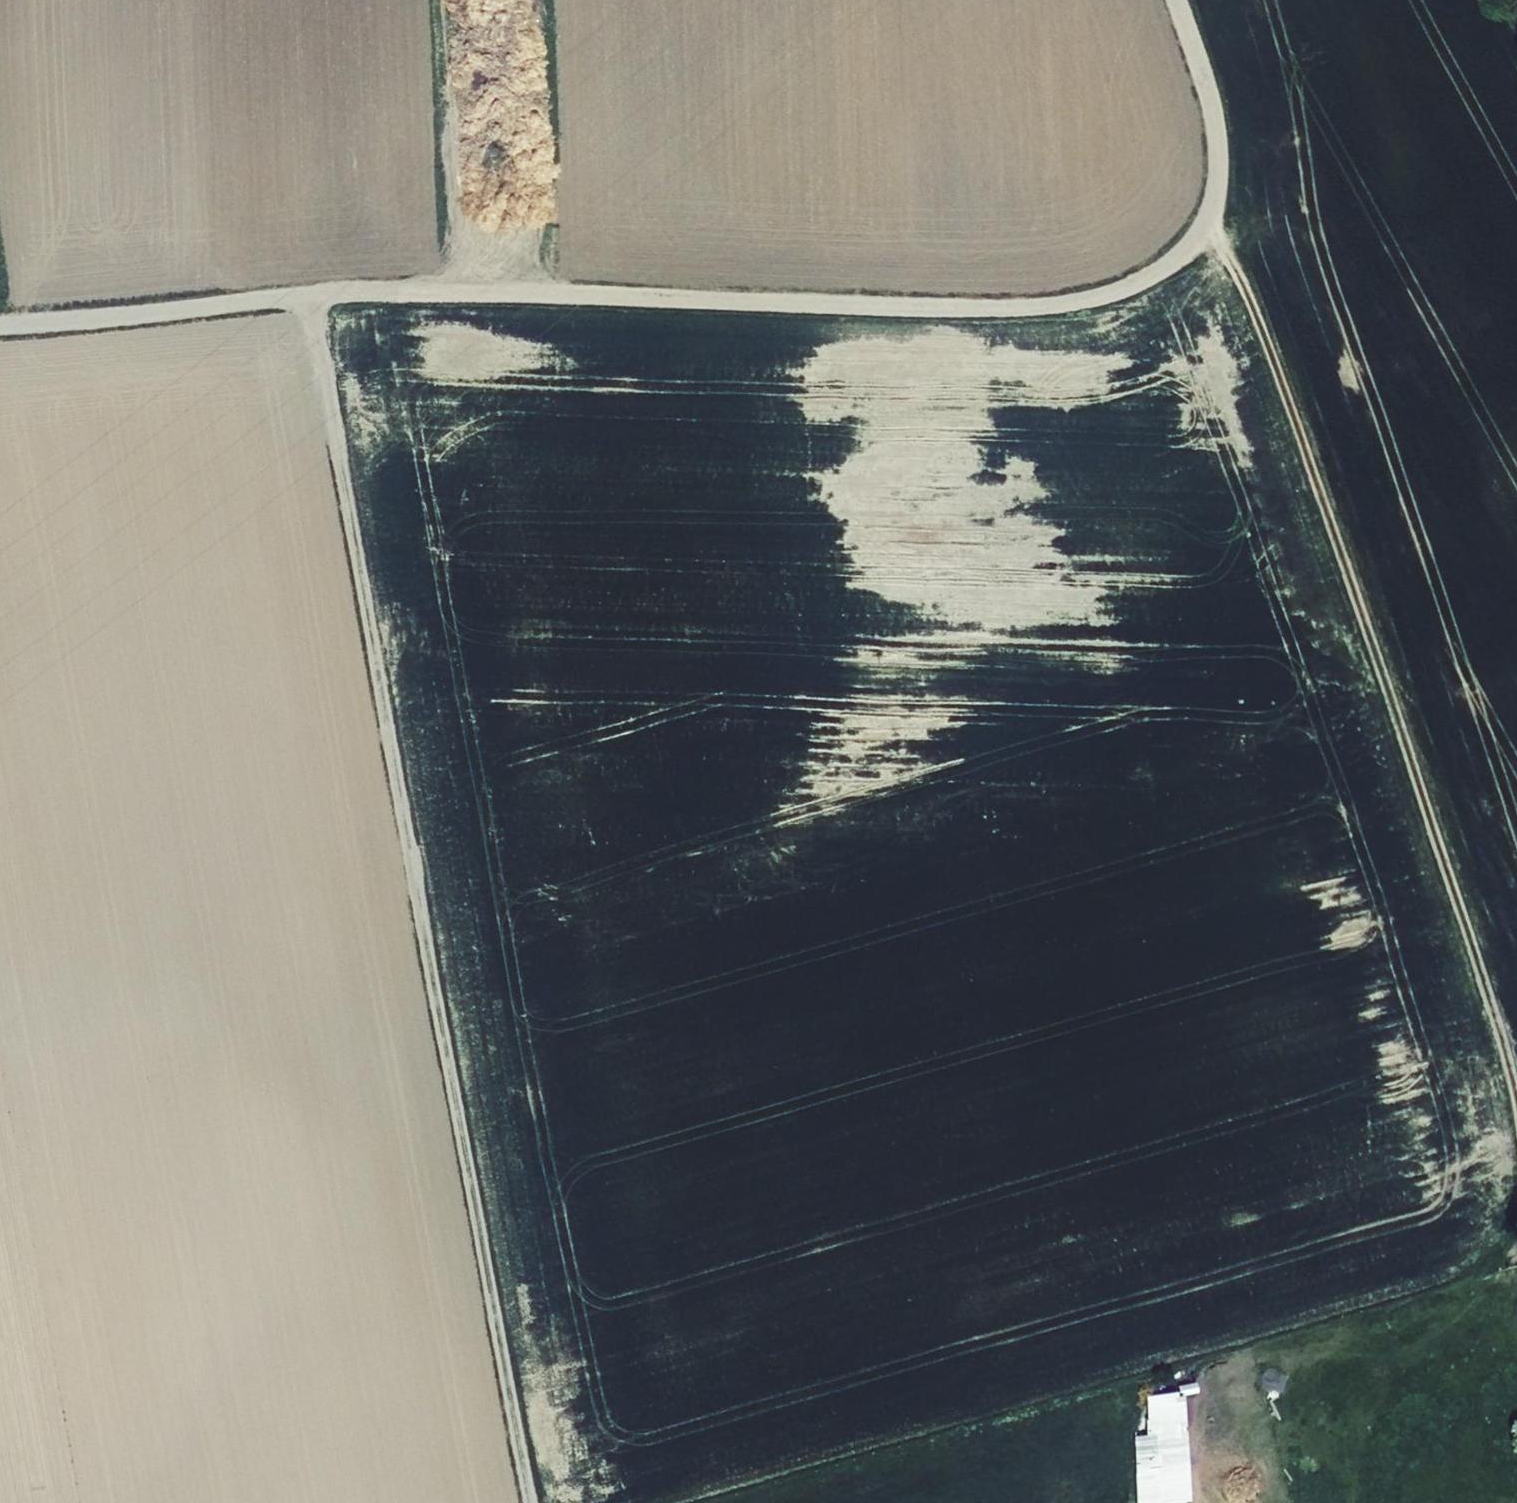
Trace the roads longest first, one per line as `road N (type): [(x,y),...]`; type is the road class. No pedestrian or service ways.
road 1 (track): [(530,1502),(313,295)]
road 2 (track): [(1177,0),(1210,104),(1218,169),(1212,201),(1184,249),(1113,292),(1054,305),(959,309),(313,295)]
road 3 (track): [(1212,201),(1407,733),(1516,1103)]
road 4 (track): [(313,295),(0,325)]

